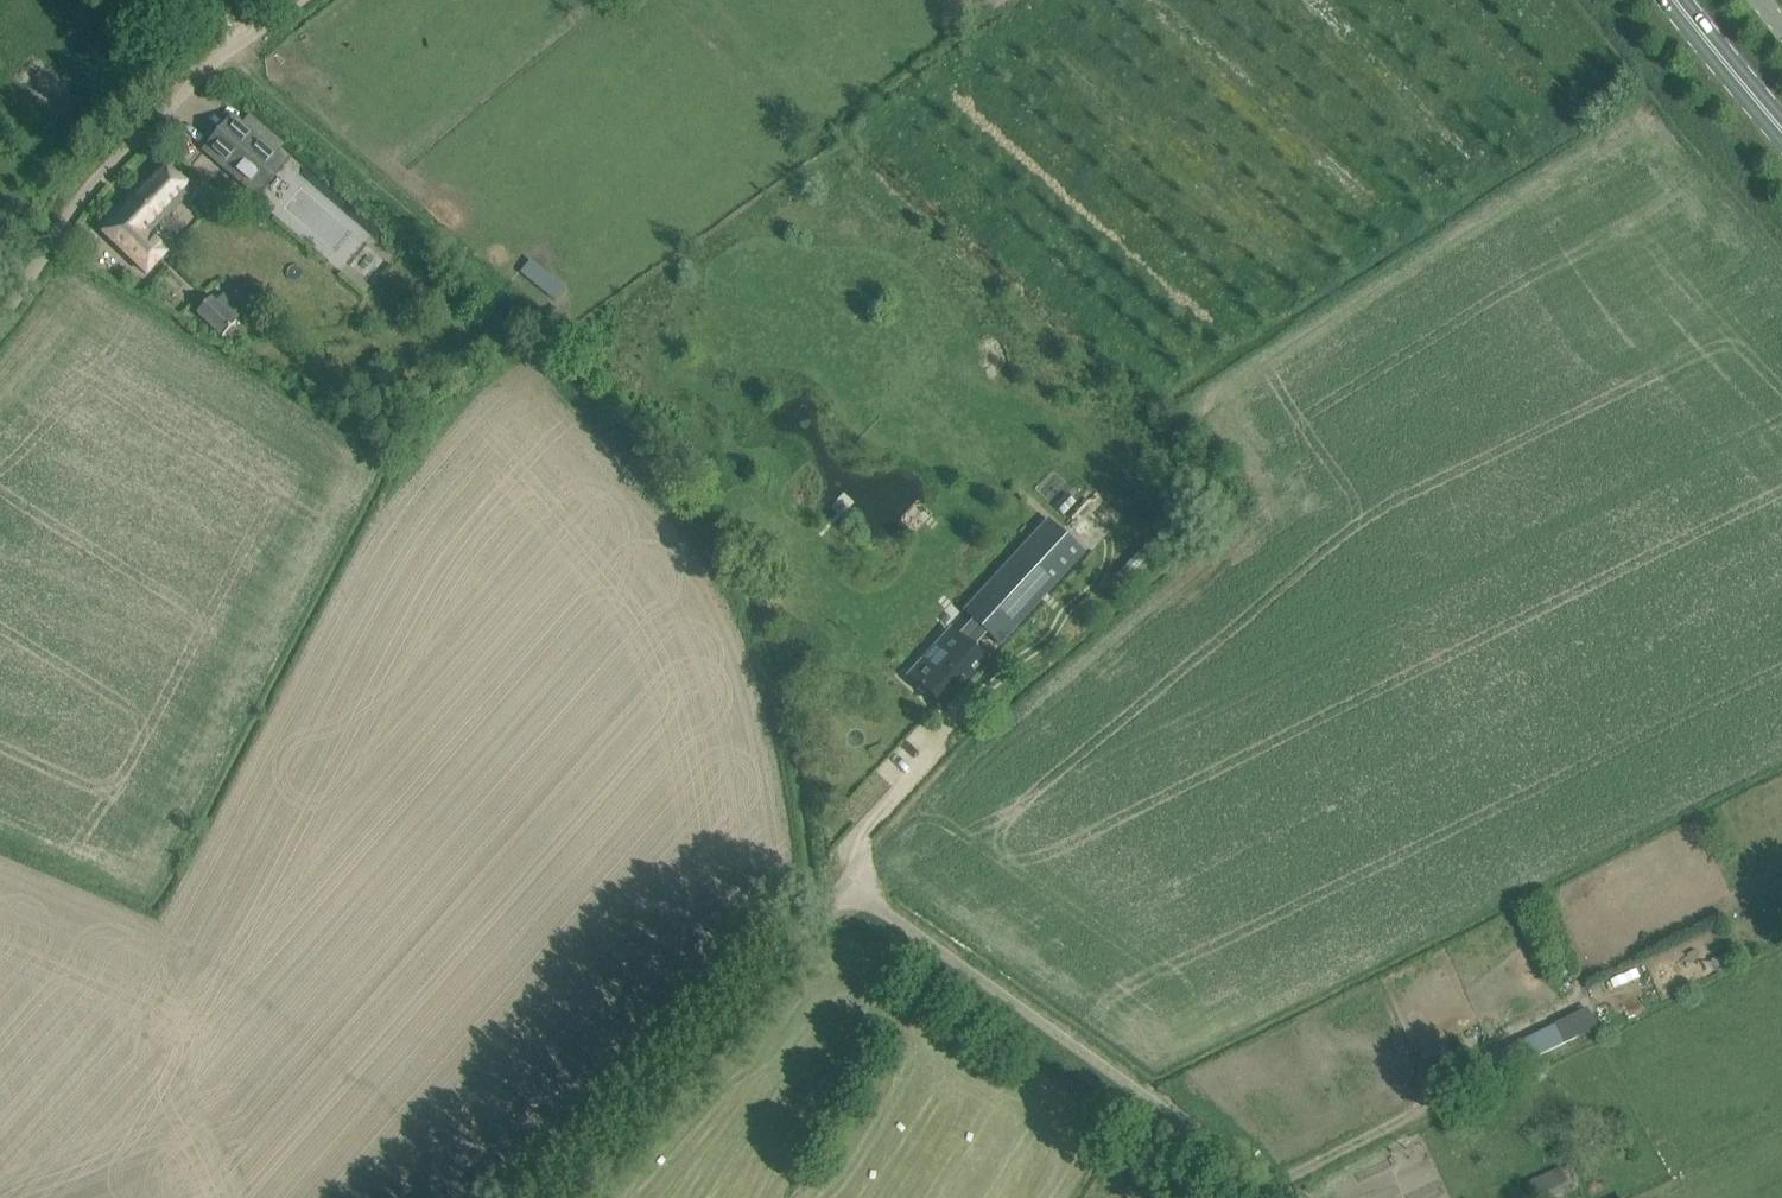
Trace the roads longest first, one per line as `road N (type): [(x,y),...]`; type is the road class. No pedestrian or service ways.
road 1 (unclassified): [(553,1197),(794,926),(837,894),(883,899),(965,952),(1303,1197)]
road 2 (unclassified): [(0,315),(132,146),(292,0)]
road 3 (secondary): [(1781,125),(1677,0)]

